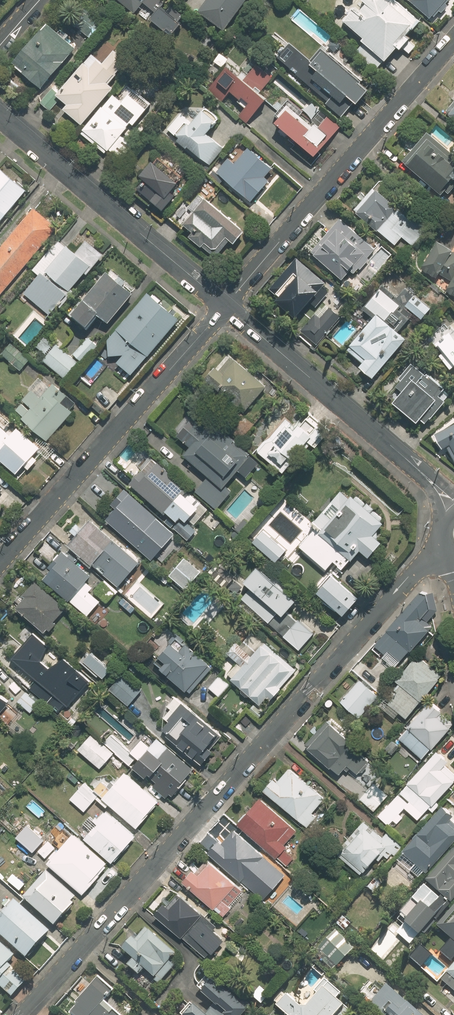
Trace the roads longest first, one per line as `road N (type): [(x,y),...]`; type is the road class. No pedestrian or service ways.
road 1 (residential): [(446,544),(21,1014)]
road 2 (residential): [(225,307),(453,41)]
road 3 (residential): [(0,561),(225,307)]
road 4 (residential): [(453,502),(225,307)]
road 5 (residential): [(225,307),(0,114)]

